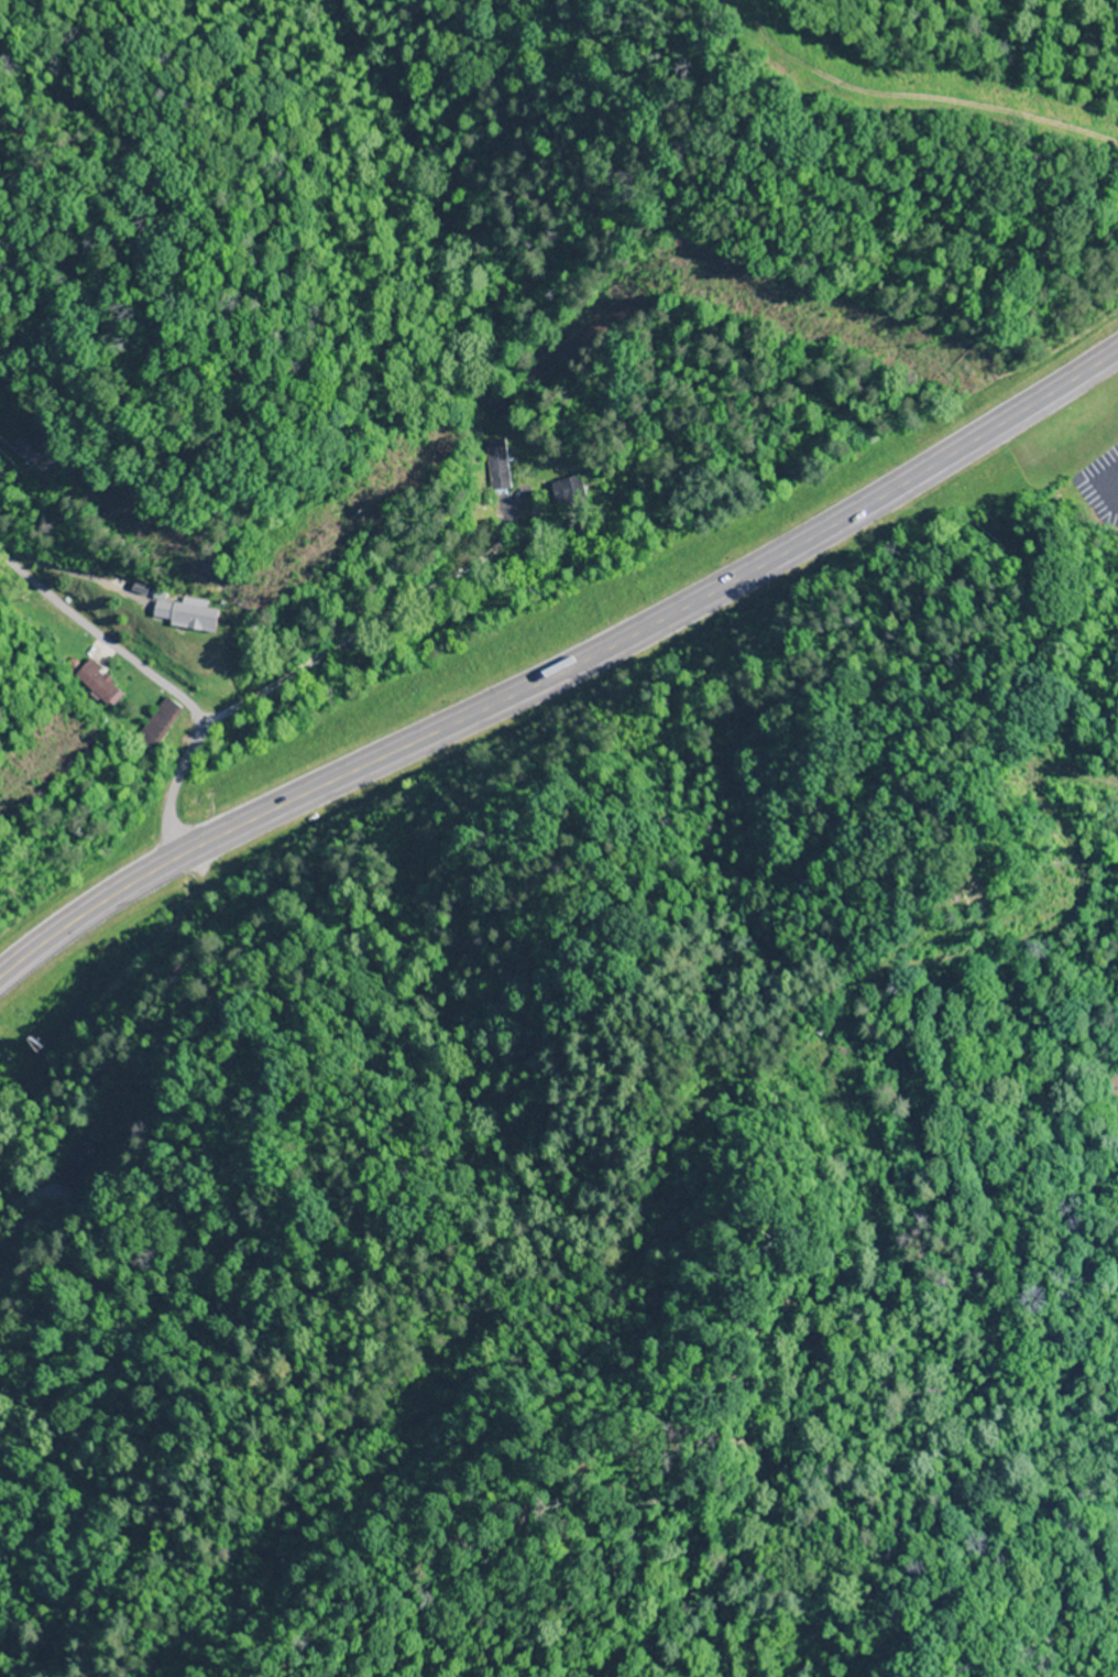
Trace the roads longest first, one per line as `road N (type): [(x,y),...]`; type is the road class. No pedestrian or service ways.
road 1 (trunk): [(0,989),(142,889),(721,596),(916,488),(1117,361)]
road 2 (residential): [(171,780),(196,749),(191,712),(0,557)]
road 3 (residential): [(198,728),(469,569)]

